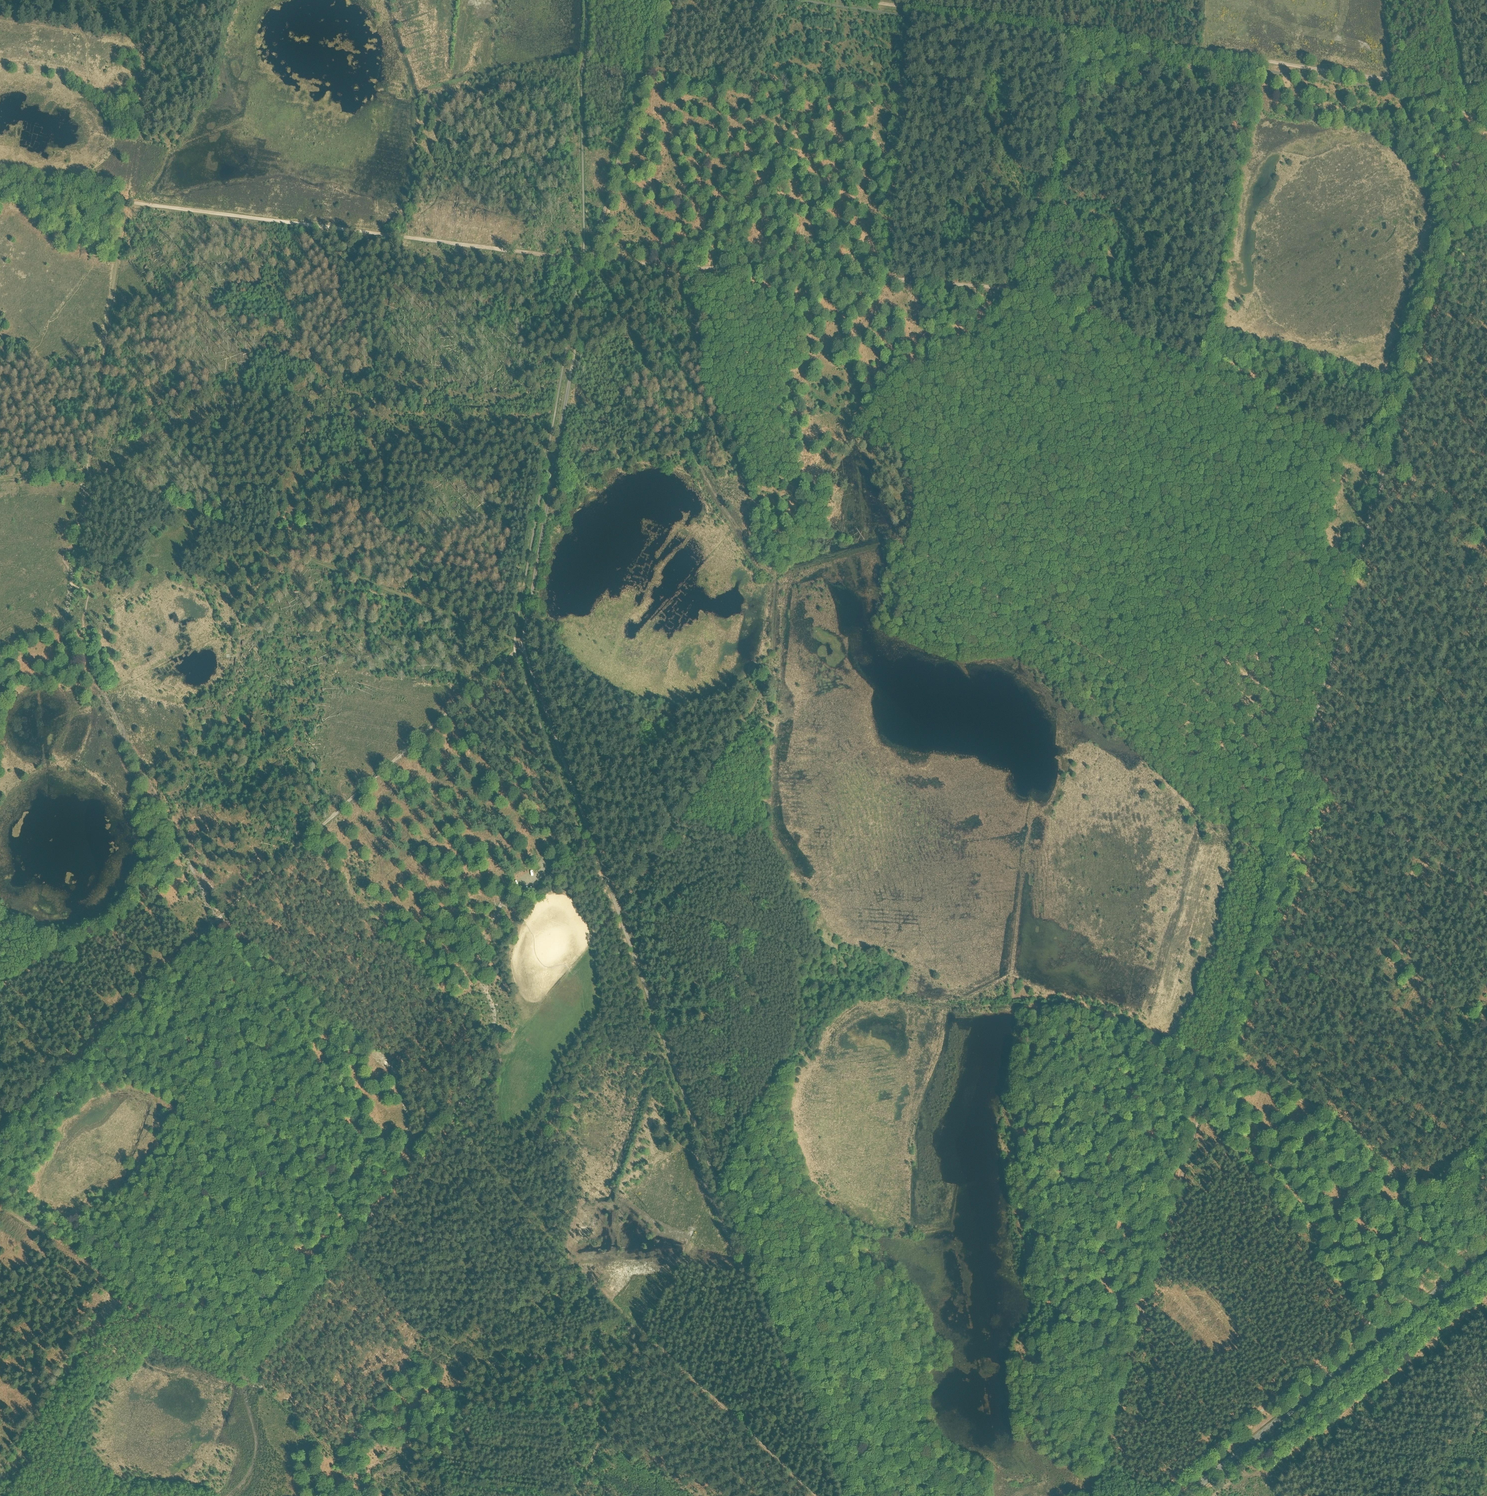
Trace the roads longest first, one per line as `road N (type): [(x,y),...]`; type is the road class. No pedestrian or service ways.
road 1 (track): [(1486,892),(1298,771),(889,539),(777,574)]
road 2 (unclassified): [(846,1495),(713,1173),(575,790)]
road 3 (track): [(1298,771),(1093,1495)]
road 4 (track): [(523,641),(591,259),(662,0)]
road 5 (track): [(820,1495),(650,1337),(451,1117)]
road 6 (track): [(102,693),(65,618),(130,202)]
road 7 (track): [(228,1495),(252,1471),(257,1446),(248,1377),(402,1171),(409,1136),(393,1071)]
road 8 (track): [(1133,677),(1260,404),(1389,460)]
road 9 (track): [(777,574),(763,571),(591,259),(538,254)]
road 10 (track): [(1007,293),(591,259)]
road 11 (track): [(1067,31),(1463,93)]
road 12 (track): [(0,1207),(248,1377),(322,1442)]
road 13 (track): [(523,641),(157,500)]
road 14 (primary): [(1186,1495),(1486,1252)]
road 15 (track): [(777,574),(769,682),(617,908)]
road 16 (track): [(1007,293),(971,336),(901,378),(789,528),(777,574)]
road 17 (track): [(1486,1140),(1457,1178),(1410,1188),(1302,1100),(1215,1060)]
road 18 (track): [(1298,771),(1389,460)]
road 19 (track): [(515,251),(199,211)]
road 20 (track): [(217,921),(0,1129)]
road 21 (track): [(1254,1465),(1486,1275)]
road 22 (track): [(1486,541),(1389,460),(1436,296)]
road 23 (track): [(1007,293),(1260,404)]
road 24 (track): [(1067,31),(1066,130),(1057,174),(1007,293)]
road 25 (track): [(331,820),(516,657)]
road 26 (track): [(113,713),(217,921)]
road 27 (track): [(393,1071),(217,921)]
road 28 (track): [(856,0),(1067,31)]
road 29 (track): [(574,1495),(650,1337)]
road 30 (track): [(1448,245),(1463,93)]
road 31 (track): [(157,500),(89,472),(37,478)]
road 32 (track): [(1448,0),(1463,93),(1486,114)]
road 33 (track): [(217,921),(310,839)]

